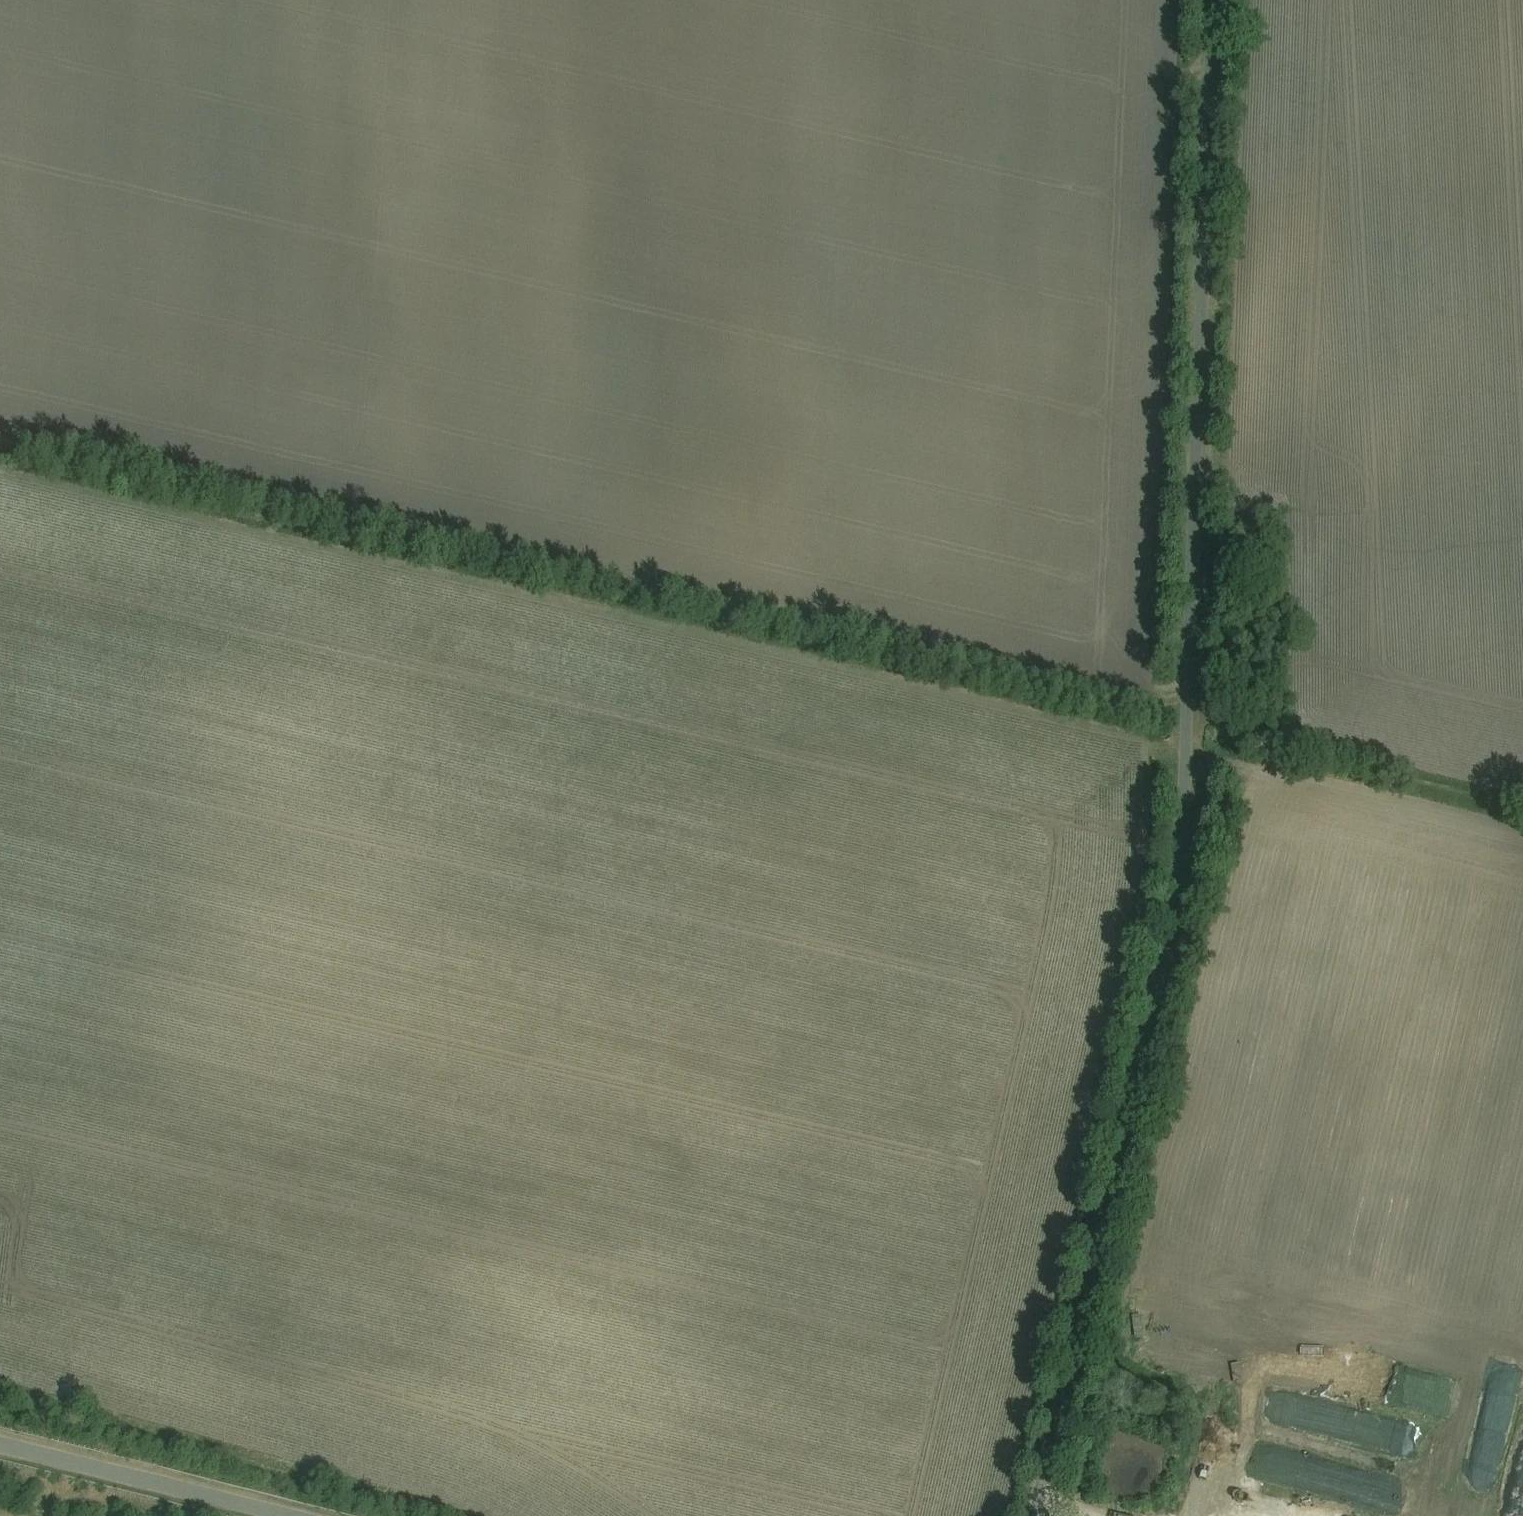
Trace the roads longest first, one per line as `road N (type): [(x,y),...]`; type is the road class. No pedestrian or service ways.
road 1 (track): [(1027,1515),(1168,930),(1190,602),(1208,0)]
road 2 (unclassified): [(272,1515),(0,1451)]

